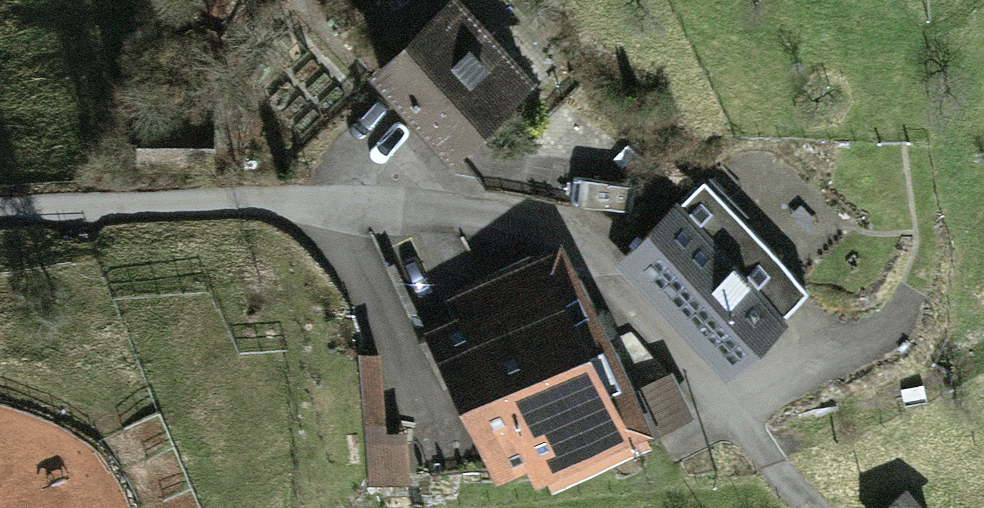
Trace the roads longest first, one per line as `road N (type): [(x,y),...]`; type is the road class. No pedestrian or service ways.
road 1 (track): [(983,351),(824,423),(738,412)]

